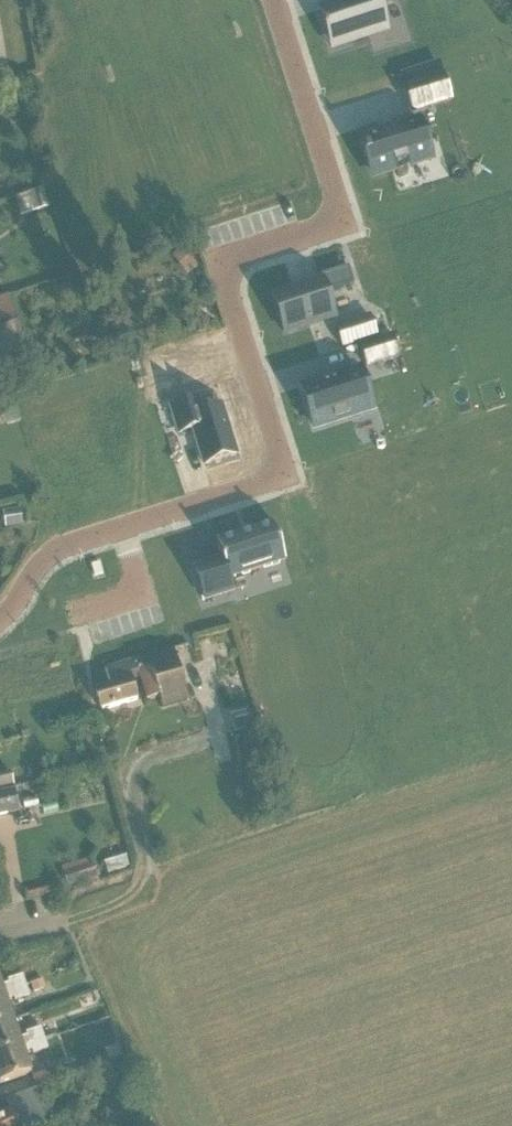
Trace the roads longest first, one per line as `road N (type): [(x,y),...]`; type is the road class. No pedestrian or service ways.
road 1 (residential): [(274,0),(334,201),(309,225),(223,261),(276,464),(249,486),(63,546),(0,621)]

